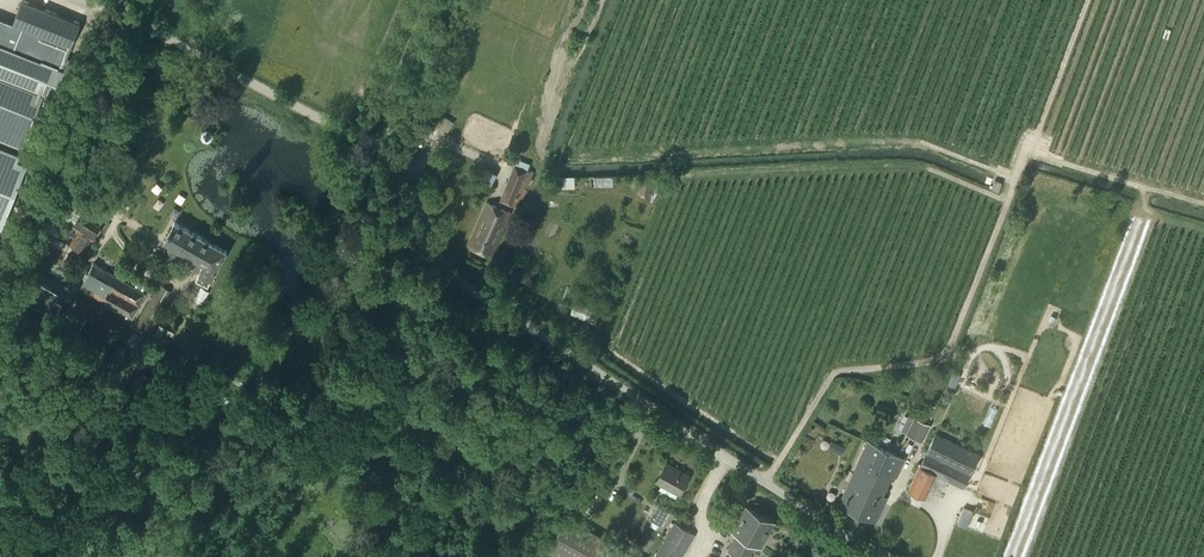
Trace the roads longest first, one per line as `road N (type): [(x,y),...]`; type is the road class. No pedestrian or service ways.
road 1 (unclassified): [(884,556),(478,291),(439,252),(411,175),(381,152),(89,0)]
road 2 (track): [(133,22),(44,212),(37,267),(177,351)]

